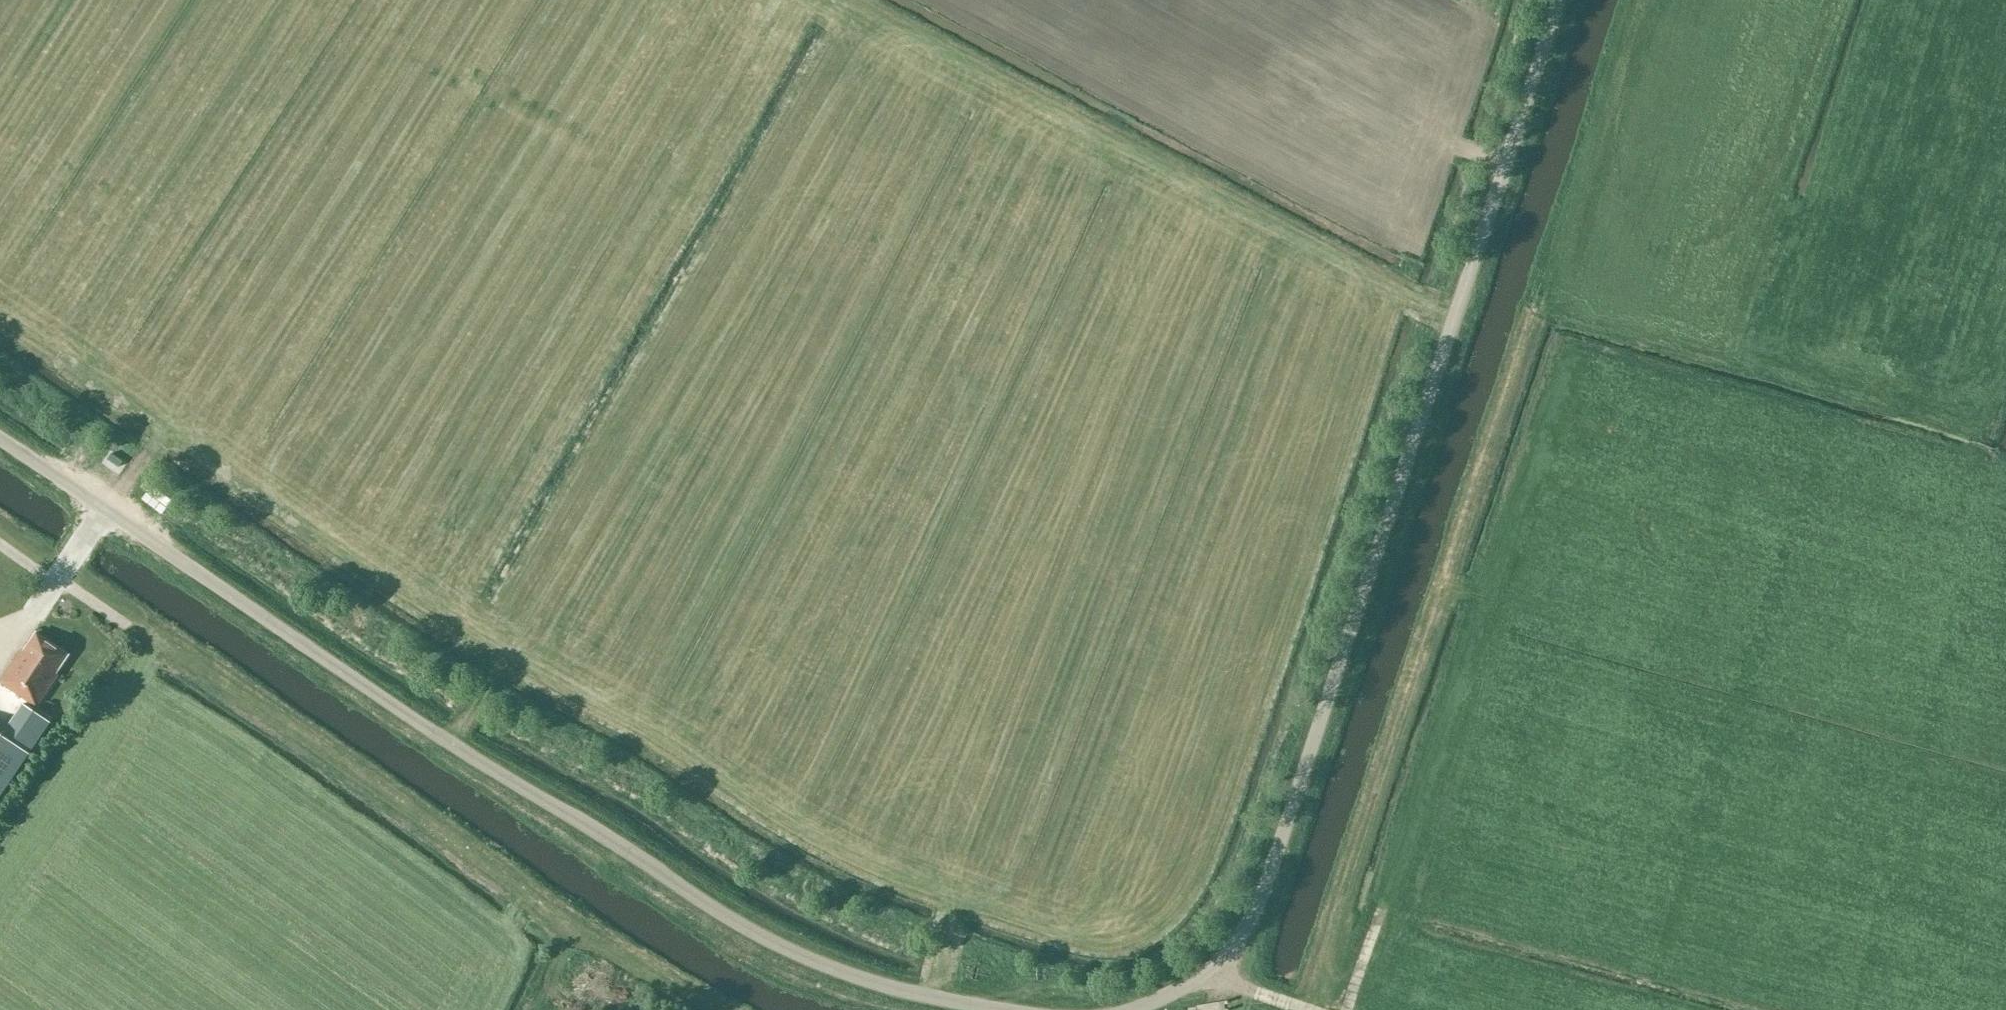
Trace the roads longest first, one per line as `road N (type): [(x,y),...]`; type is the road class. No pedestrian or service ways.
road 1 (unclassified): [(1004,1009),(849,972),(720,911),(427,728),(0,437)]
road 2 (unclassified): [(1558,0),(1261,896),(1219,961),(1133,1009)]

